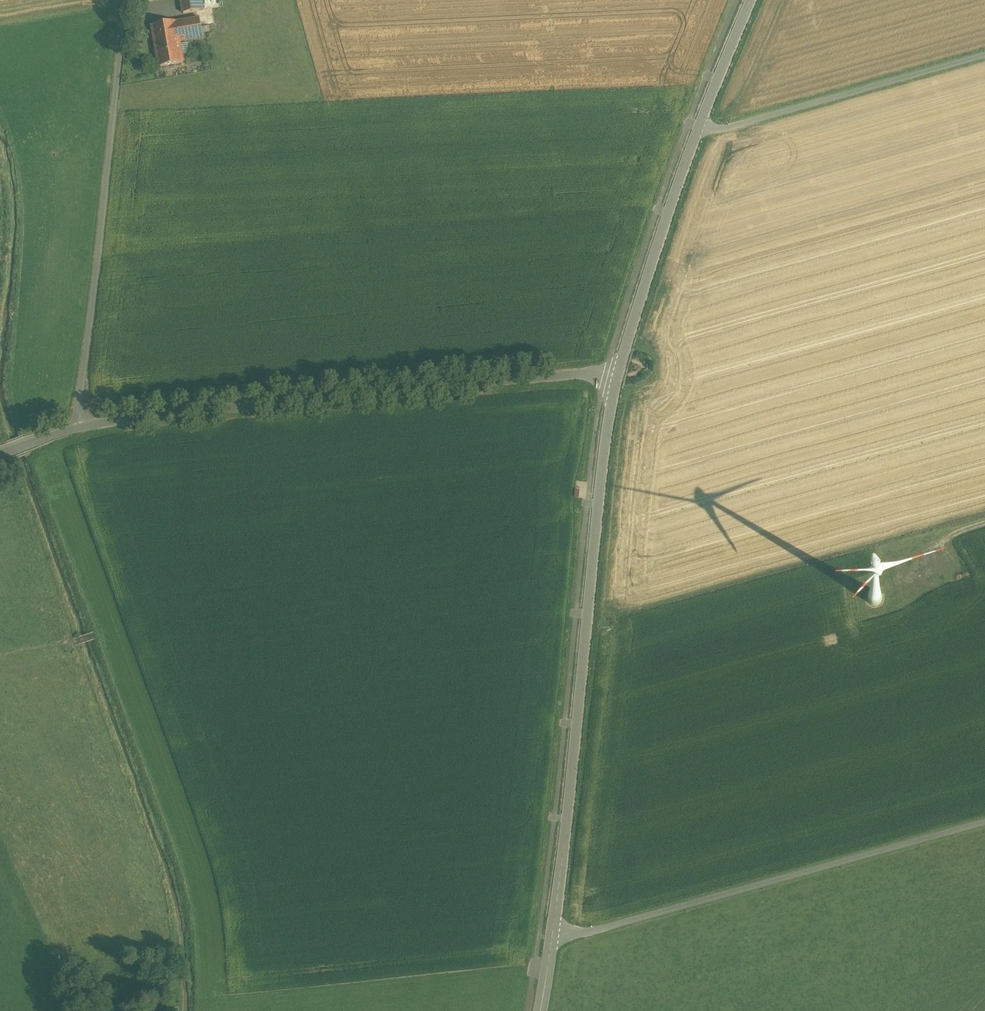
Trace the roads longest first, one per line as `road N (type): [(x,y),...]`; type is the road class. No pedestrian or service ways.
road 1 (secondary): [(618,372),(552,938)]
road 2 (tertiary): [(77,428),(281,399),(618,372)]
road 3 (unclassified): [(984,814),(552,938)]
road 4 (unclassified): [(109,0),(77,428)]
road 5 (unclassified): [(690,125),(984,47)]
road 6 (secondary): [(690,125),(618,372)]
road 7 (secondary): [(736,0),(690,125)]

